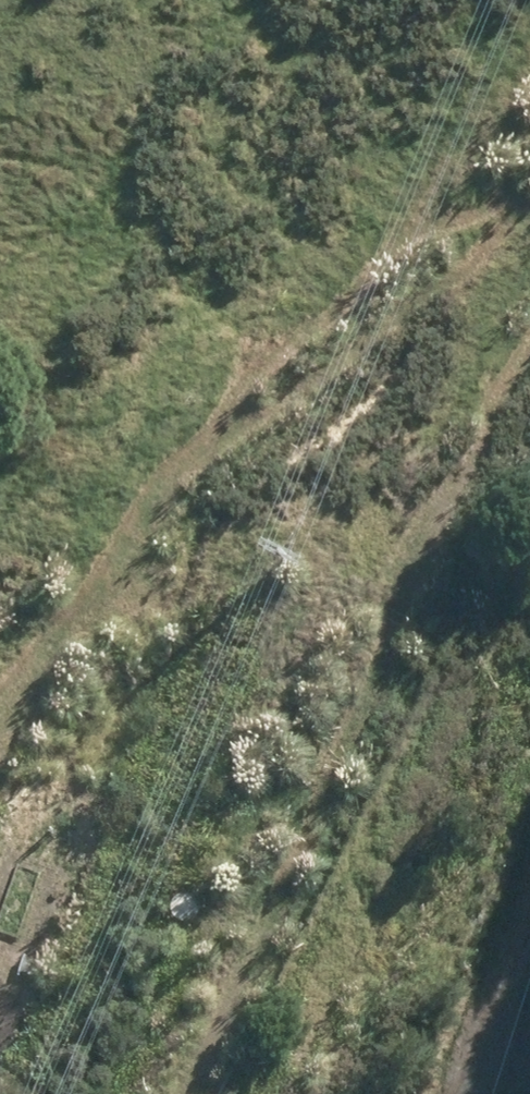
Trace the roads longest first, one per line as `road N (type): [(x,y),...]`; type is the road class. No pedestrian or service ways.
road 1 (track): [(176,1093),(413,517),(504,375),(519,178),(529,156)]
road 2 (track): [(24,922),(123,666),(221,476),(363,315),(519,178)]

